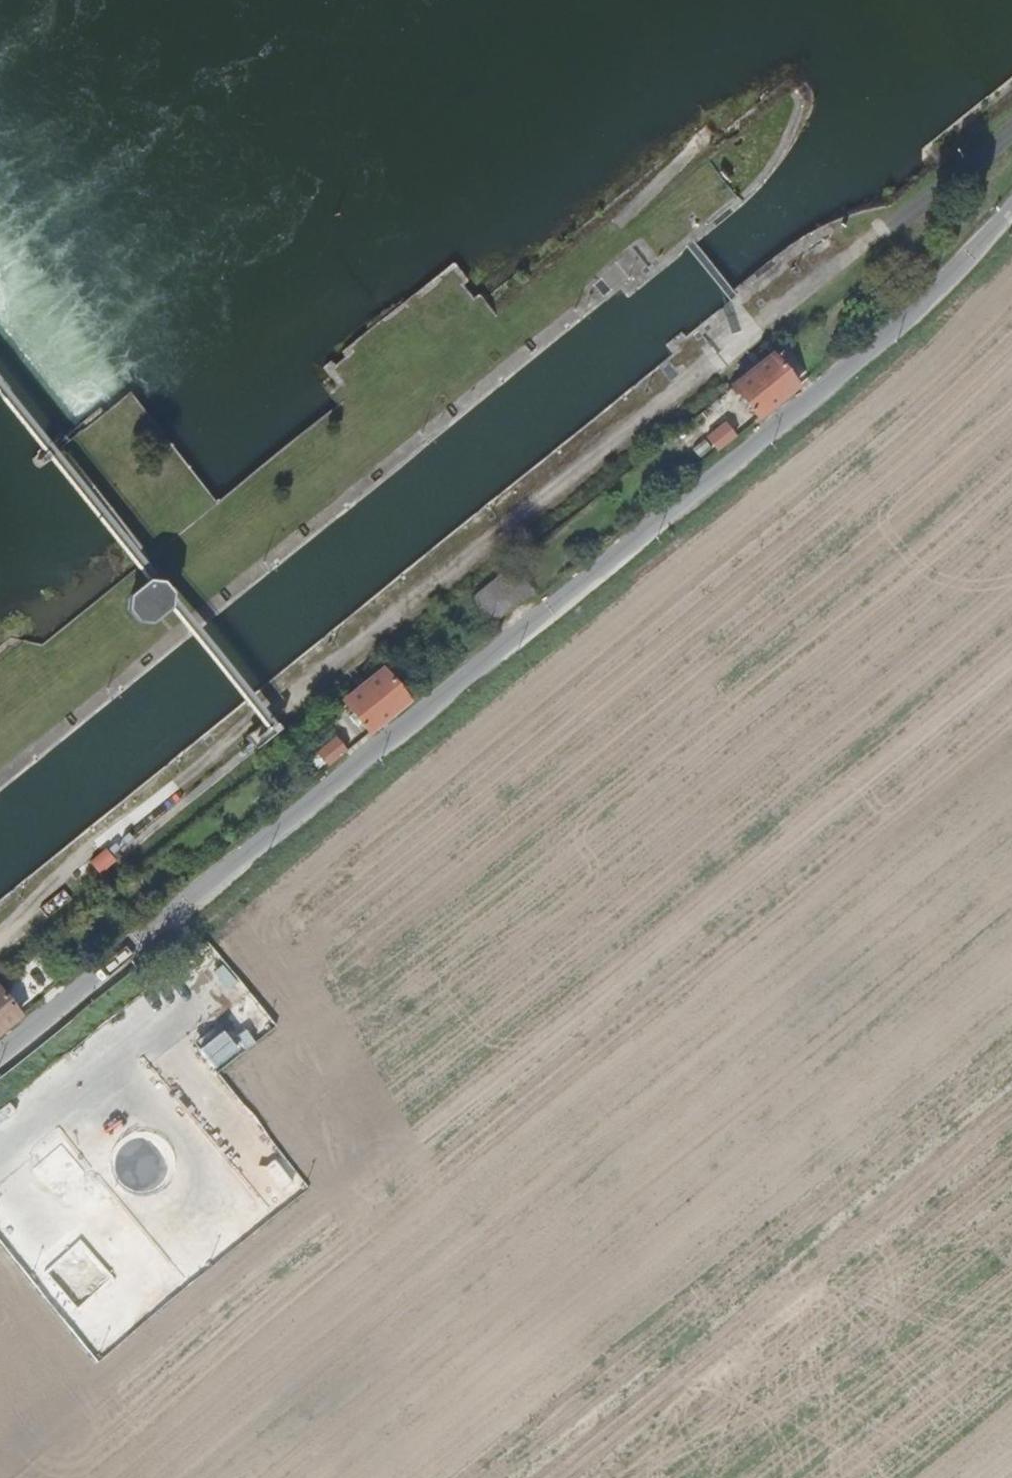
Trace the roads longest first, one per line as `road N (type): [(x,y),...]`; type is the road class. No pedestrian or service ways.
road 1 (unclassified): [(1011,196),(927,294),(0,1051)]
road 2 (track): [(107,836),(0,930)]

